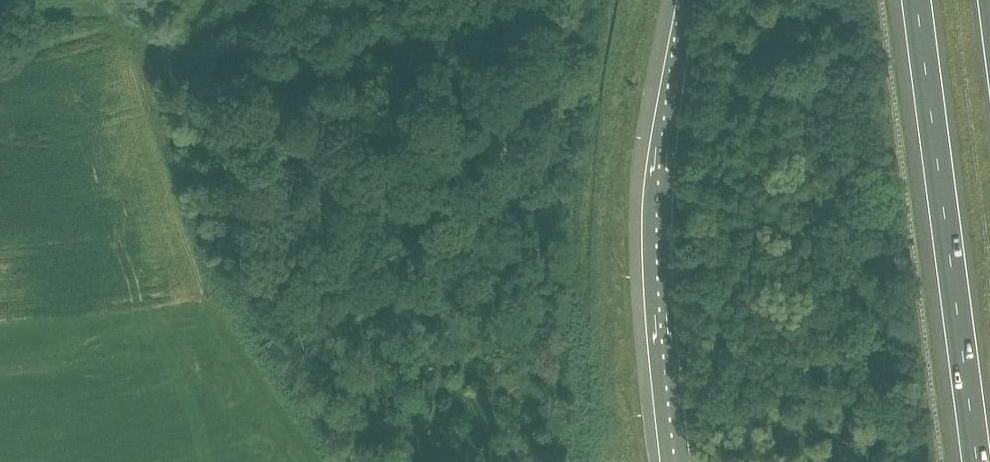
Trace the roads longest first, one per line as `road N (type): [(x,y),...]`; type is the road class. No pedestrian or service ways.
road 1 (motorway): [(917,0),(978,461)]
road 2 (motorway): [(688,0),(665,241),(685,461)]

